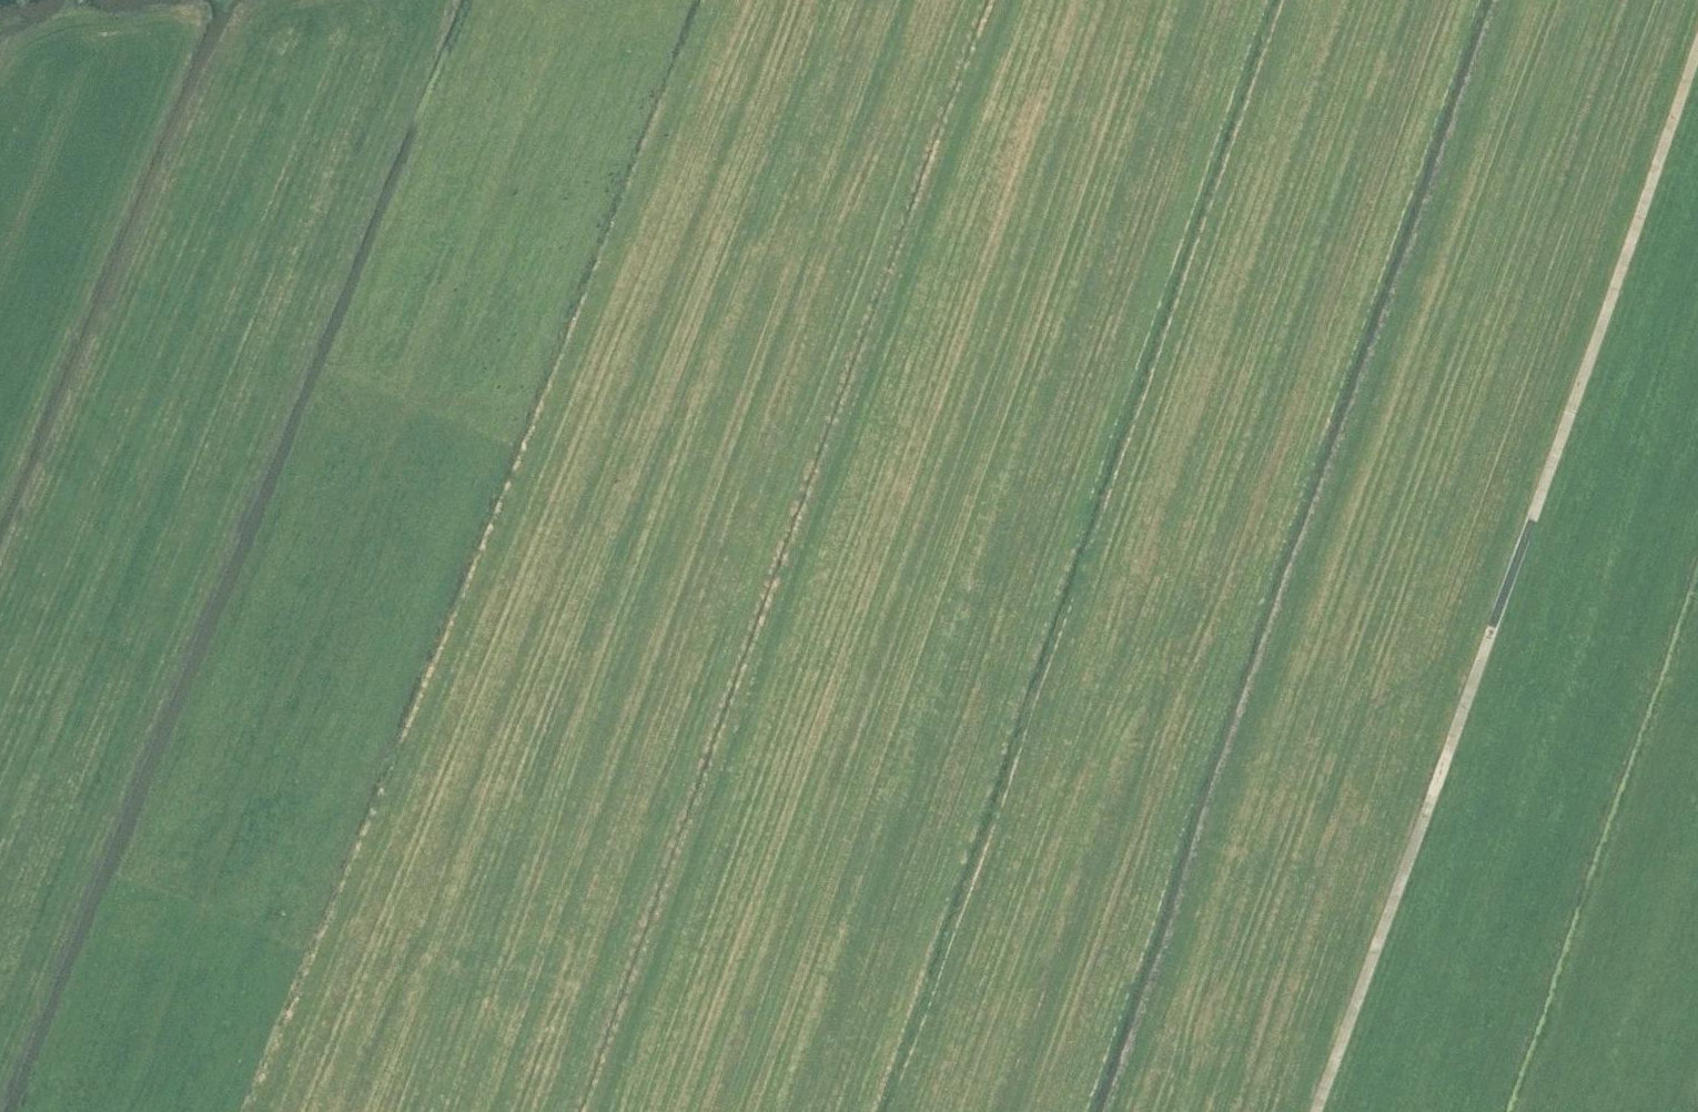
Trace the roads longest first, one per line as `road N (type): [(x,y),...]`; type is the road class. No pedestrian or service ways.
road 1 (track): [(1311,1111),(1697,42)]

